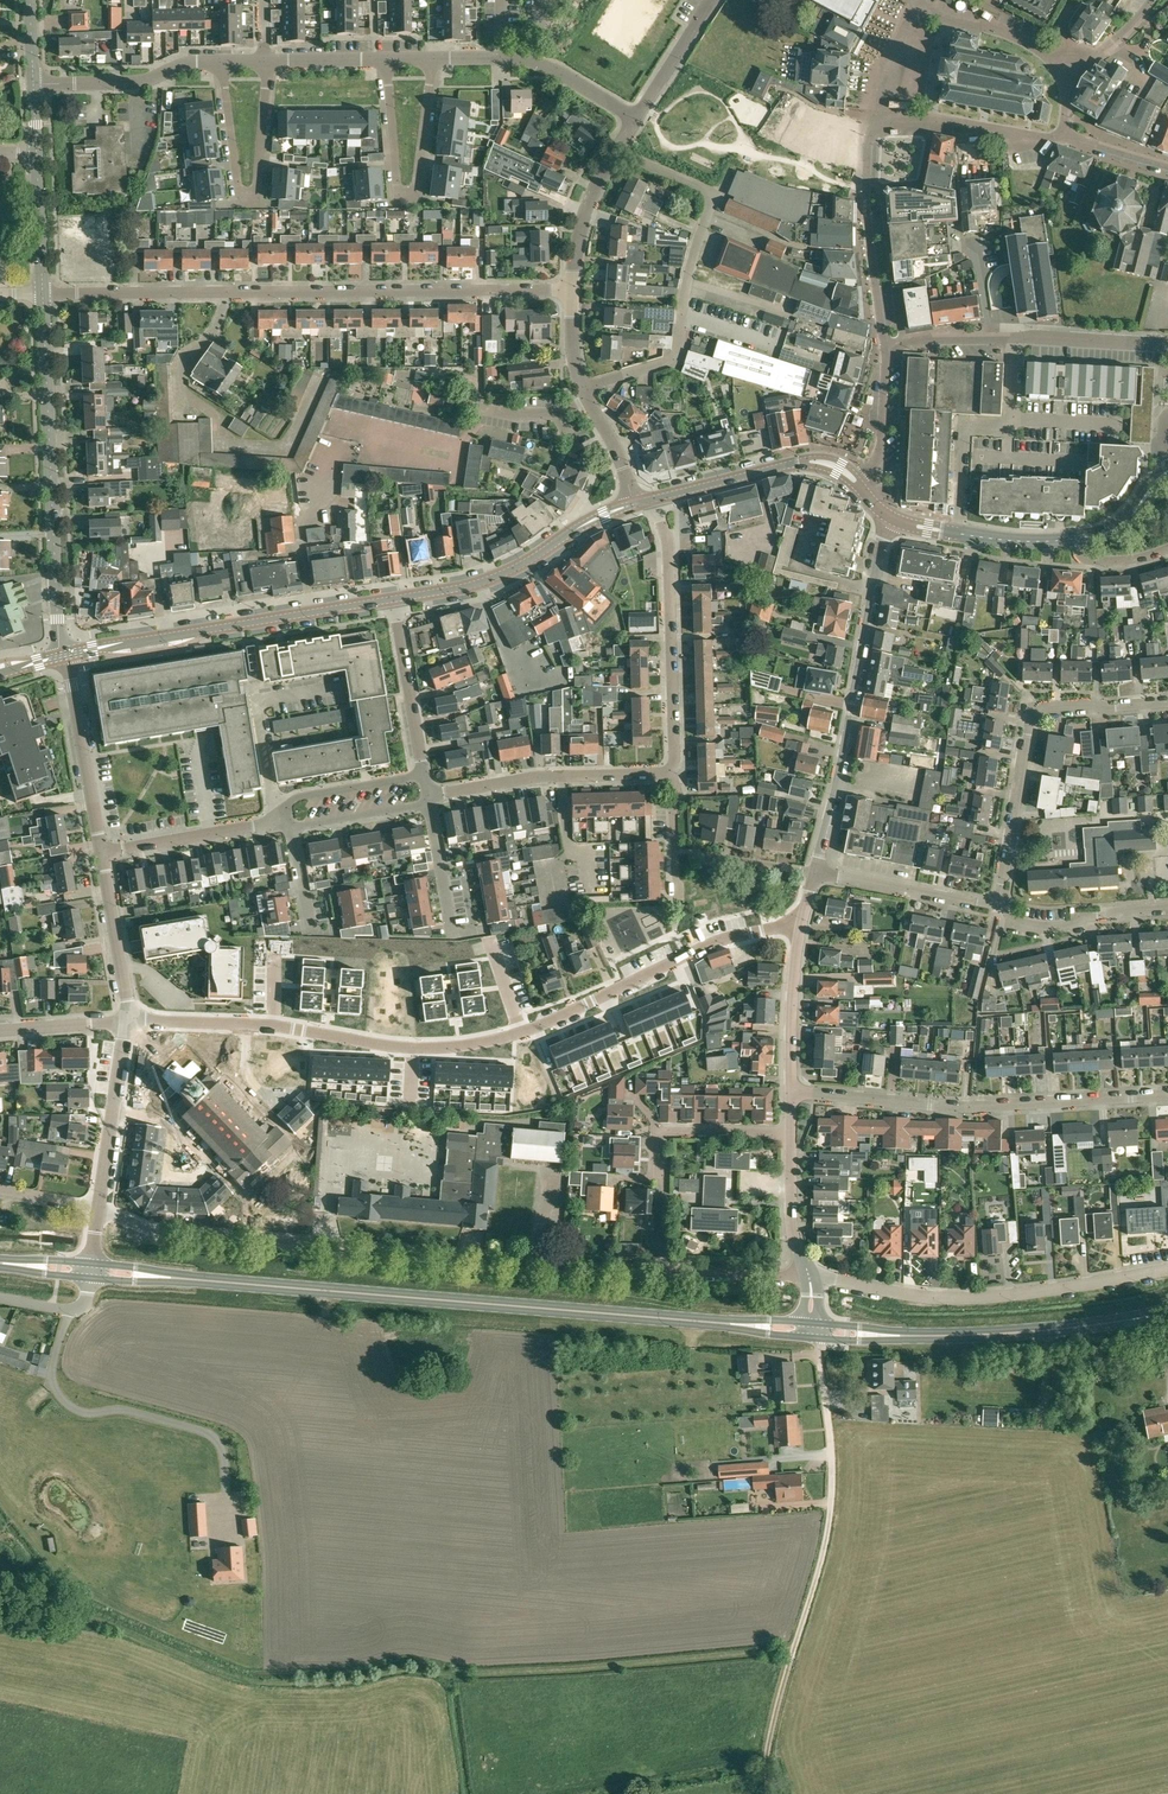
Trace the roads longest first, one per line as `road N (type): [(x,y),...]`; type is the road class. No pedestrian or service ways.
road 1 (residential): [(131,1021),(273,1025),(437,1049),(539,1025),(715,941),(804,928)]
road 2 (residential): [(661,1271),(155,1234),(97,1211)]
road 3 (secondary): [(720,1323),(175,1278)]
road 4 (residential): [(792,1094),(944,1108),(1167,1096)]
road 5 (residential): [(816,874),(886,515)]
road 6 (residential): [(809,1276),(970,1298),(1167,1269)]
road 7 (tertiary): [(65,655),(43,296)]
road 8 (residential): [(573,292),(226,294)]
road 9 (secondary): [(65,655),(394,598)]
road 10 (residential): [(1001,908),(1036,718),(1062,706),(1167,703)]
road 11 (residential): [(221,63),(241,196),(255,196),(266,61)]
road 12 (residential): [(433,60),(415,184),(412,193),(399,193),(387,60)]
road 13 (residential): [(668,776),(668,531),(660,497)]
road 14 (unclassified): [(810,1607),(834,1477),(817,1338)]
road 15 (residential): [(661,1271),(659,1135),(790,1134)]
road 16 (residential): [(584,389),(679,350),(695,246),(718,192)]
road 17 (secondary): [(394,598),(479,584),(638,504)]
road 18 (secondary): [(911,1336),(1060,1329),(1159,1315)]
road 19 (residential): [(885,349),(868,251),(867,156),(870,136),(892,117)]
road 20 (residential): [(429,799),(532,780),(668,776)]
road 21 (secondary): [(660,497),(809,462),(839,467),(858,485)]
road 22 (residential): [(103,854),(65,655)]
road 23 (residential): [(97,1211),(131,1021)]
road 24 (secondary): [(1076,539),(990,540),(886,515)]
road 25 (residential): [(35,85),(137,84),(181,65),(221,63)]
road 26 (residential): [(816,874),(1001,908)]
road 27 (residential): [(226,294),(43,296)]
road 28 (residential): [(425,776),(394,598)]
road 29 (residential): [(1001,908),(1022,923),(1054,928),(1167,907)]
road 30 (residential): [(892,117),(1064,132)]
road 31 (residential): [(264,825),(296,799),(425,776)]
road 32 (residential): [(131,1021),(103,854)]
road 33 (residential): [(792,1094),(792,990),(804,928)]
road 34 (residential): [(103,854),(264,825)]
road 35 (residential): [(216,415),(183,402),(178,388),(187,357),(219,323),(226,294)]
road 36 (residential): [(1167,344),(1015,339)]
road 37 (residential): [(1063,69),(1014,37),(924,13)]
road 38 (residential): [(501,57),(551,69),(636,120)]
road 39 (residential): [(573,292),(581,230),(618,152)]
road 40 (residential): [(809,1276),(661,1271)]
road 41 (residential): [(809,1276),(794,1234),(790,1134)]
road 42 (residential): [(858,485),(878,457),(885,349)]
road 43 (residential): [(636,120),(712,0)]
road 44 (residential): [(294,831),(419,808),(429,799)]
road 45 (tertiary): [(43,296),(37,156)]
road 46 (residential): [(429,799),(452,932)]
road 47 (residential): [(131,1021),(0,1032)]
road 48 (residential): [(885,349),(1015,339)]
road 49 (residential): [(679,903),(668,776)]
road 50 (residential): [(266,61),(387,60)]

